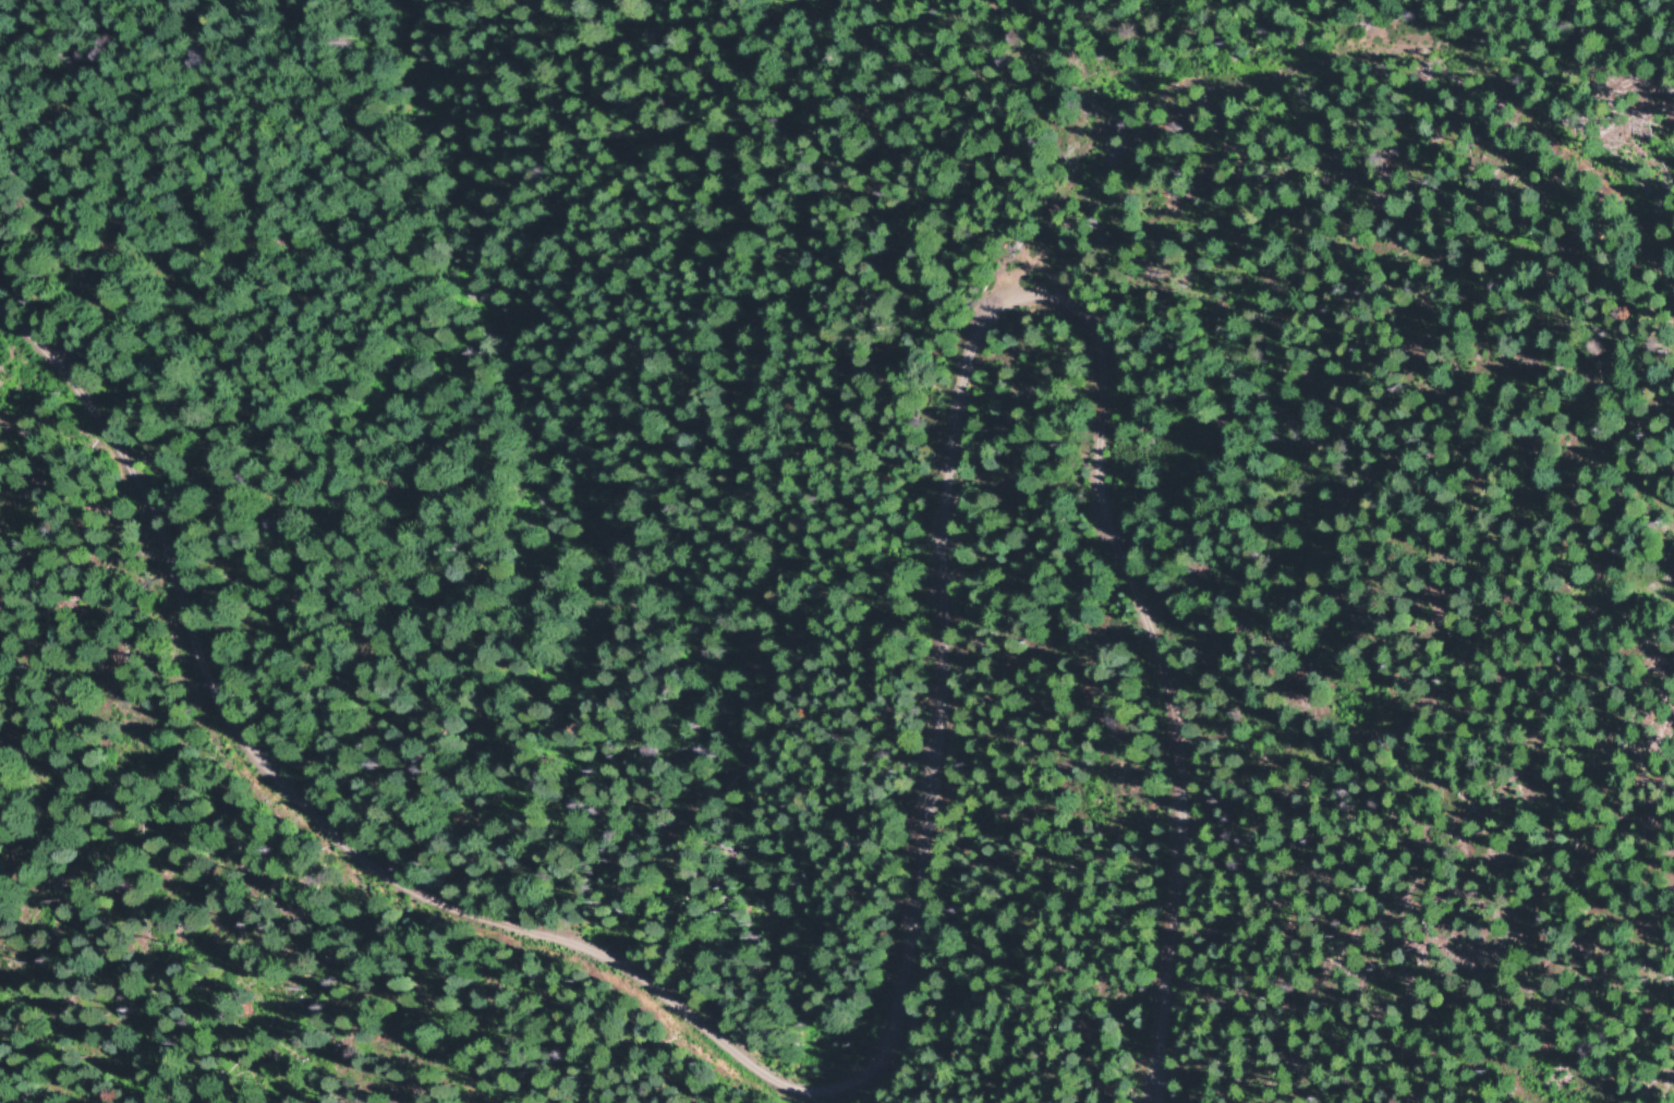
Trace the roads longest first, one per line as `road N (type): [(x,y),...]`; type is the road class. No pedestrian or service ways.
road 1 (track): [(0,387),(145,530),(711,932),(744,931),(987,664),(1246,765),(1265,1102)]

